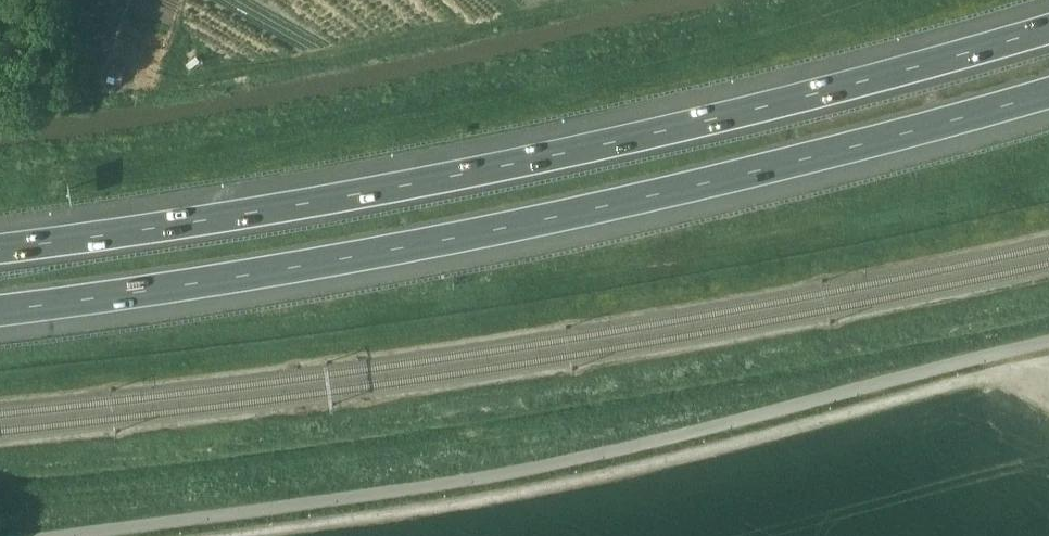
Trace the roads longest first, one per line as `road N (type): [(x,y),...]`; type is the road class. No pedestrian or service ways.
road 1 (motorway): [(1048,29),(554,156),(0,249)]
road 2 (motorway): [(0,311),(345,259),(588,210),(1048,92)]
road 3 (track): [(1048,220),(396,343),(0,394)]
road 4 (track): [(1048,383),(996,377),(550,491),(223,535)]

